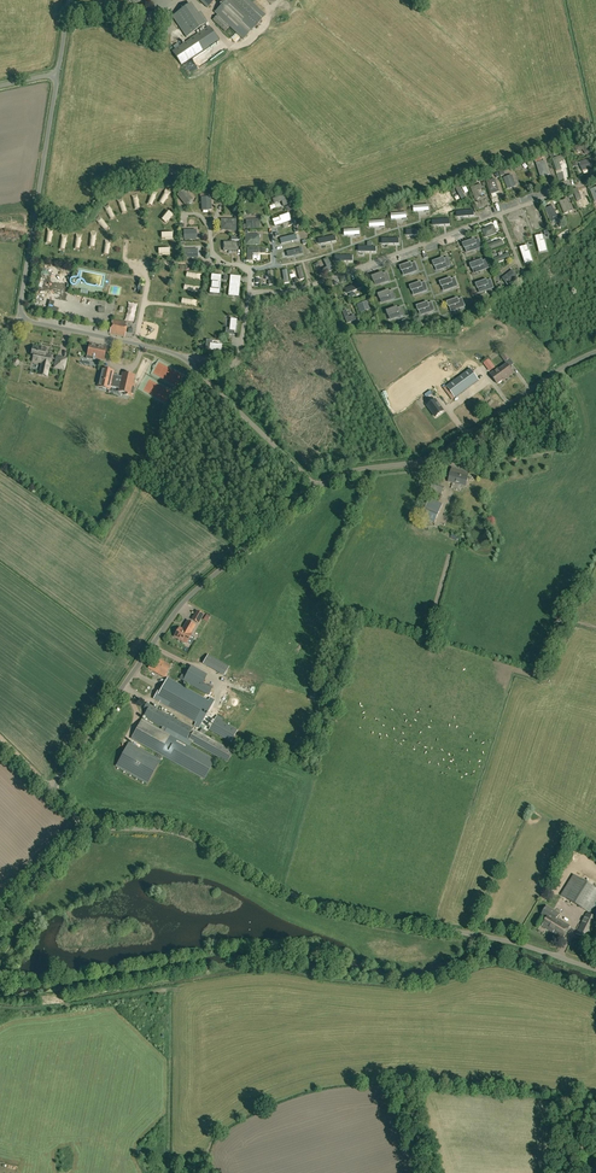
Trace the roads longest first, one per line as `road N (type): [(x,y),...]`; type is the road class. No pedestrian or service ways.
road 1 (unclassified): [(595,970),(509,941),(321,906),(181,833),(81,827)]
road 2 (unclassified): [(81,827),(49,789),(176,611),(318,486)]
road 3 (unclassified): [(183,358),(30,321),(21,312),(58,73)]
road 4 (unclassified): [(318,486),(435,455),(595,352)]
road 5 (residential): [(250,294),(298,290),(455,233)]
road 6 (unclassified): [(318,486),(183,358)]
road 7 (track): [(176,987),(0,1010)]
road 8 (residential): [(183,358),(236,361),(250,294)]

